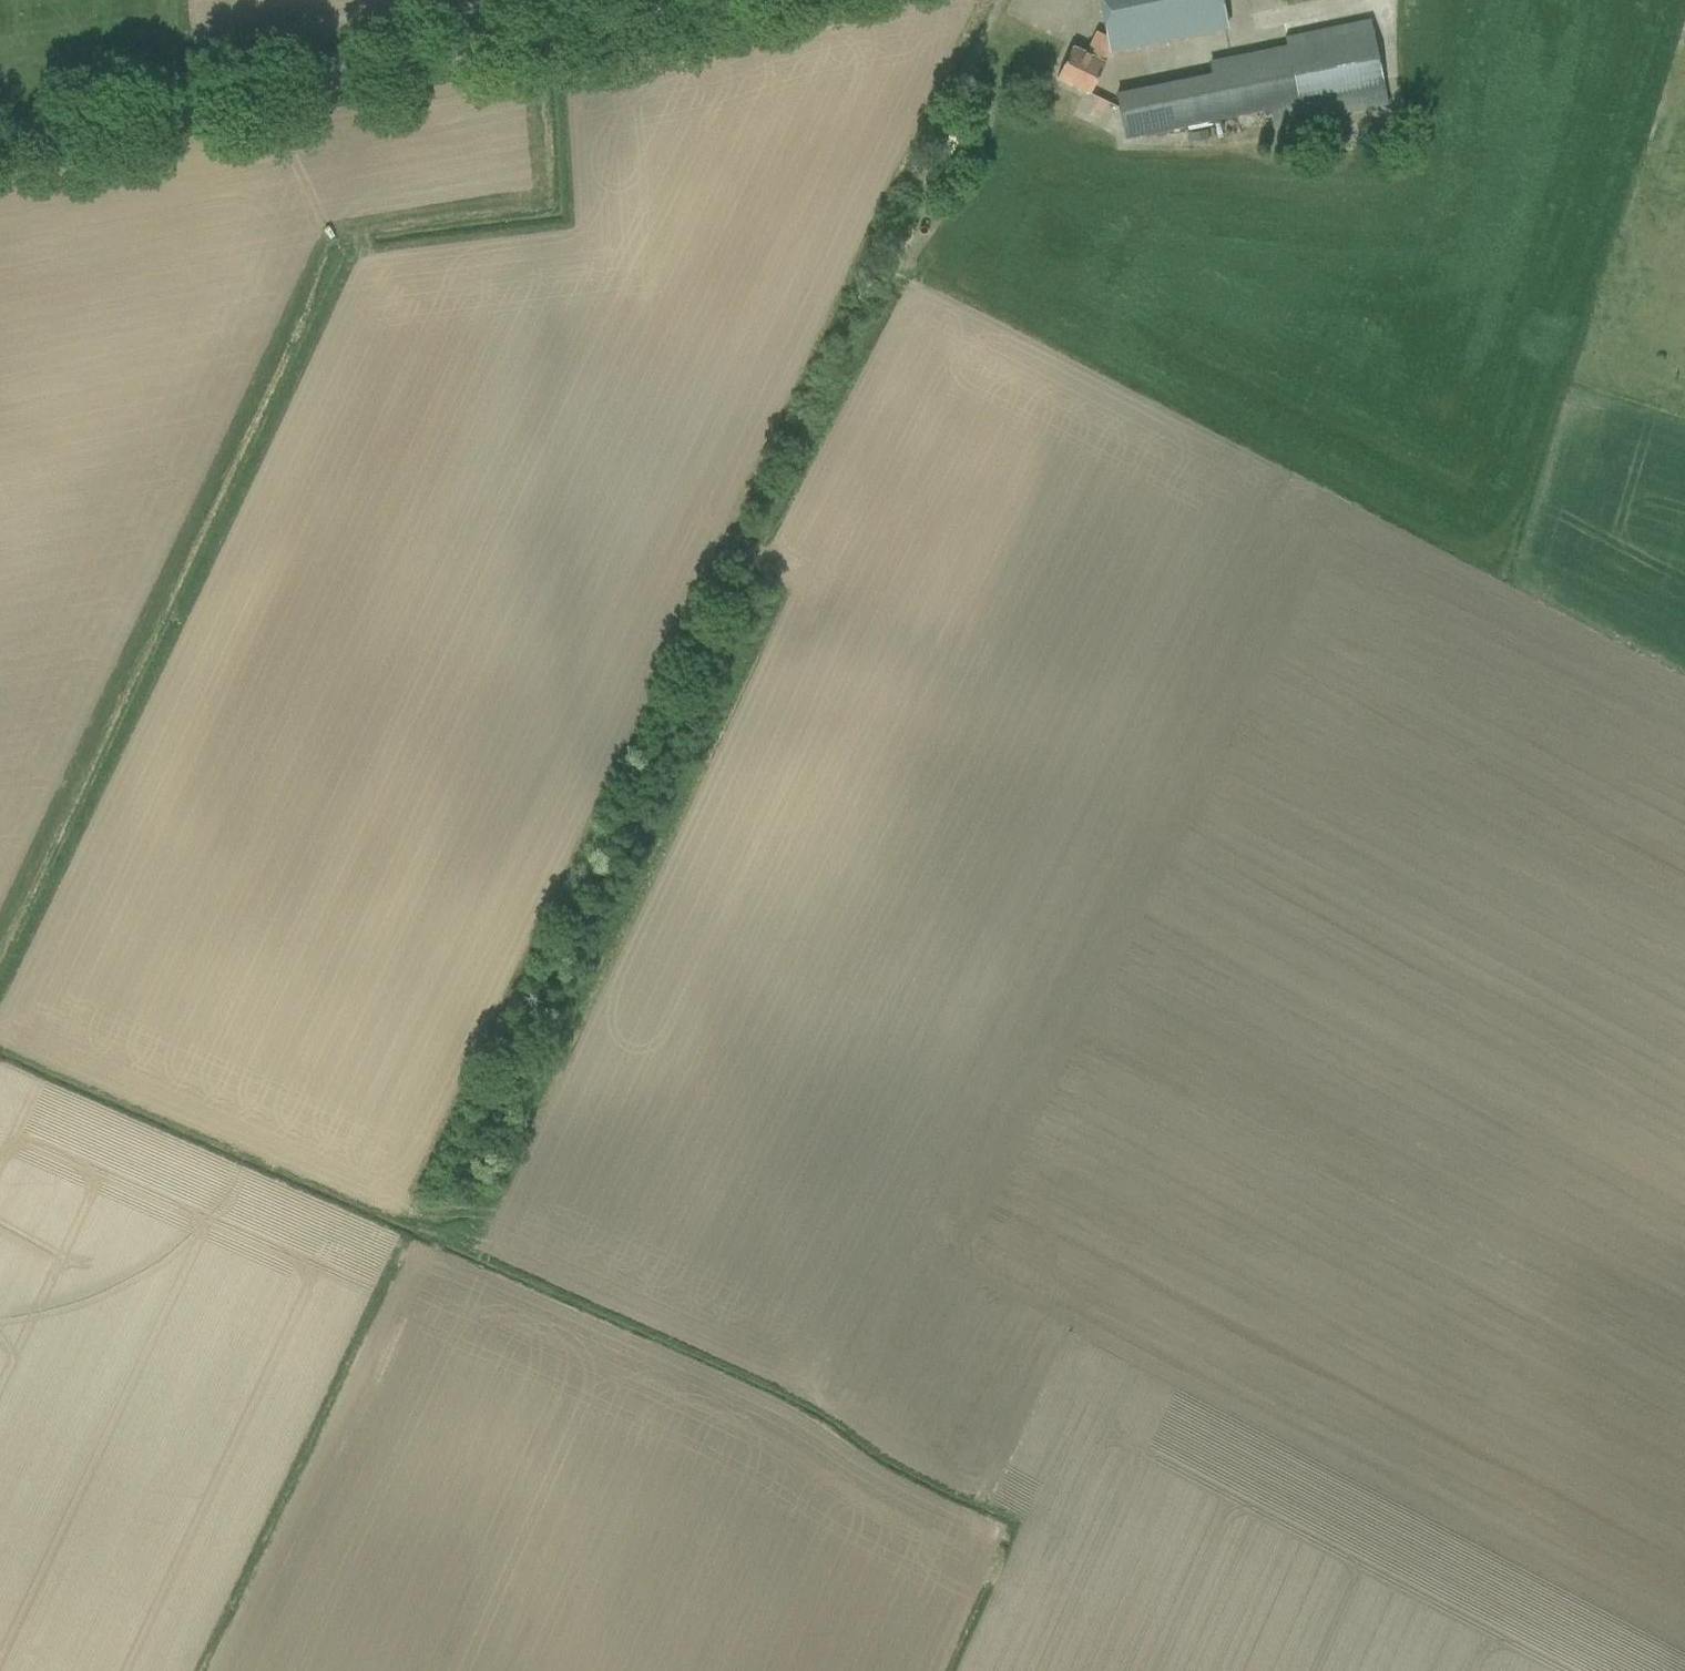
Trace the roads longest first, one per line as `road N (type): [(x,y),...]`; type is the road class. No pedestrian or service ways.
road 1 (secondary): [(0,140),(674,0)]

